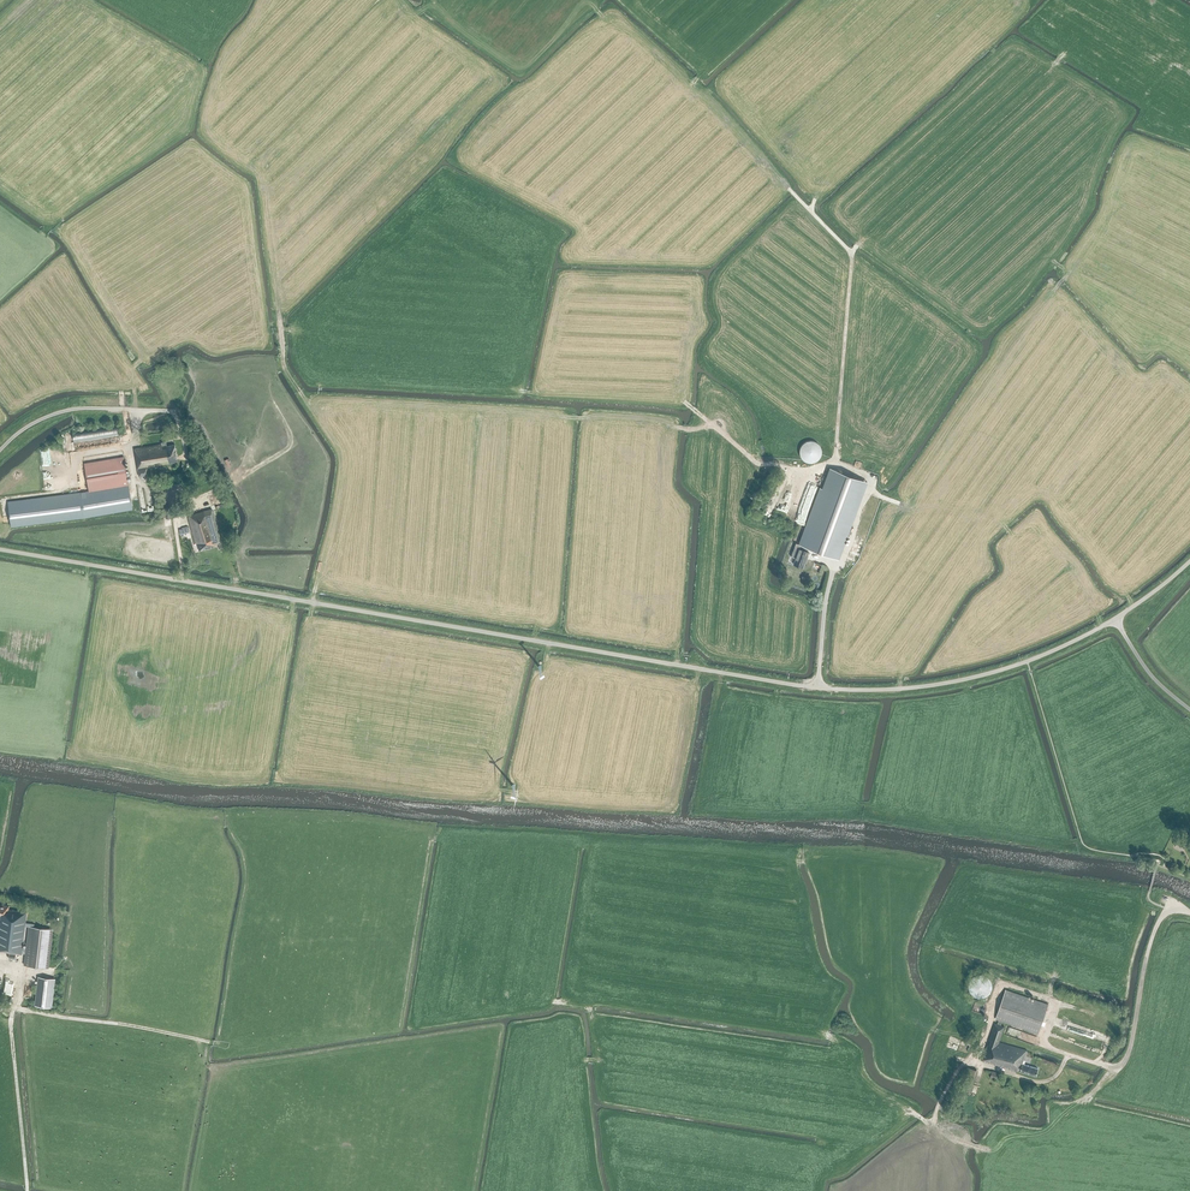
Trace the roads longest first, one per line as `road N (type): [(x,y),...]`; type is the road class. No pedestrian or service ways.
road 1 (unclassified): [(1027,662),(925,687),(795,685),(0,549)]
road 2 (unclassified): [(1027,662),(1115,621),(1189,561)]

